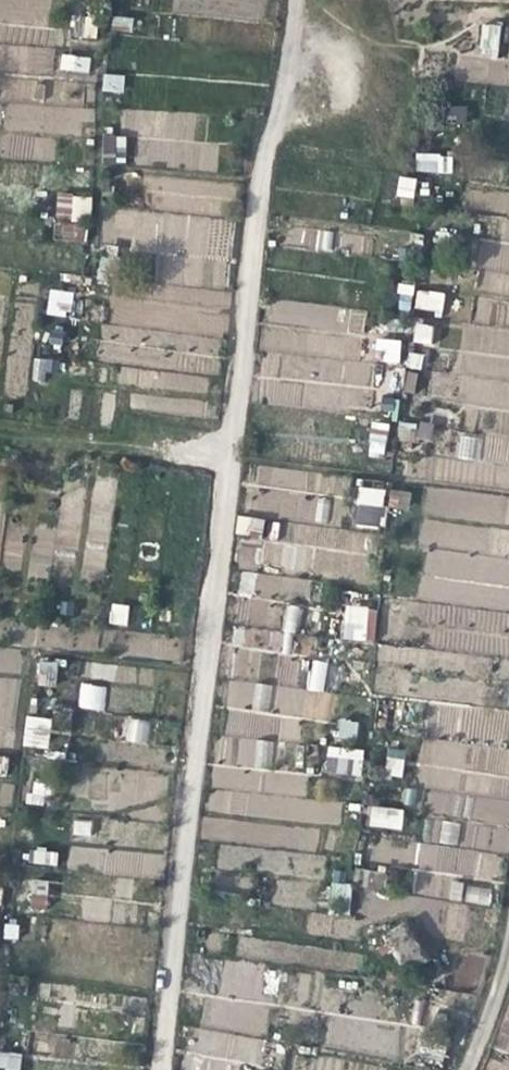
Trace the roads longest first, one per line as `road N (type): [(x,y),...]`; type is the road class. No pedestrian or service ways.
road 1 (track): [(155,1069),(261,158),(290,0)]
road 2 (track): [(508,918),(496,977),(453,1069)]

